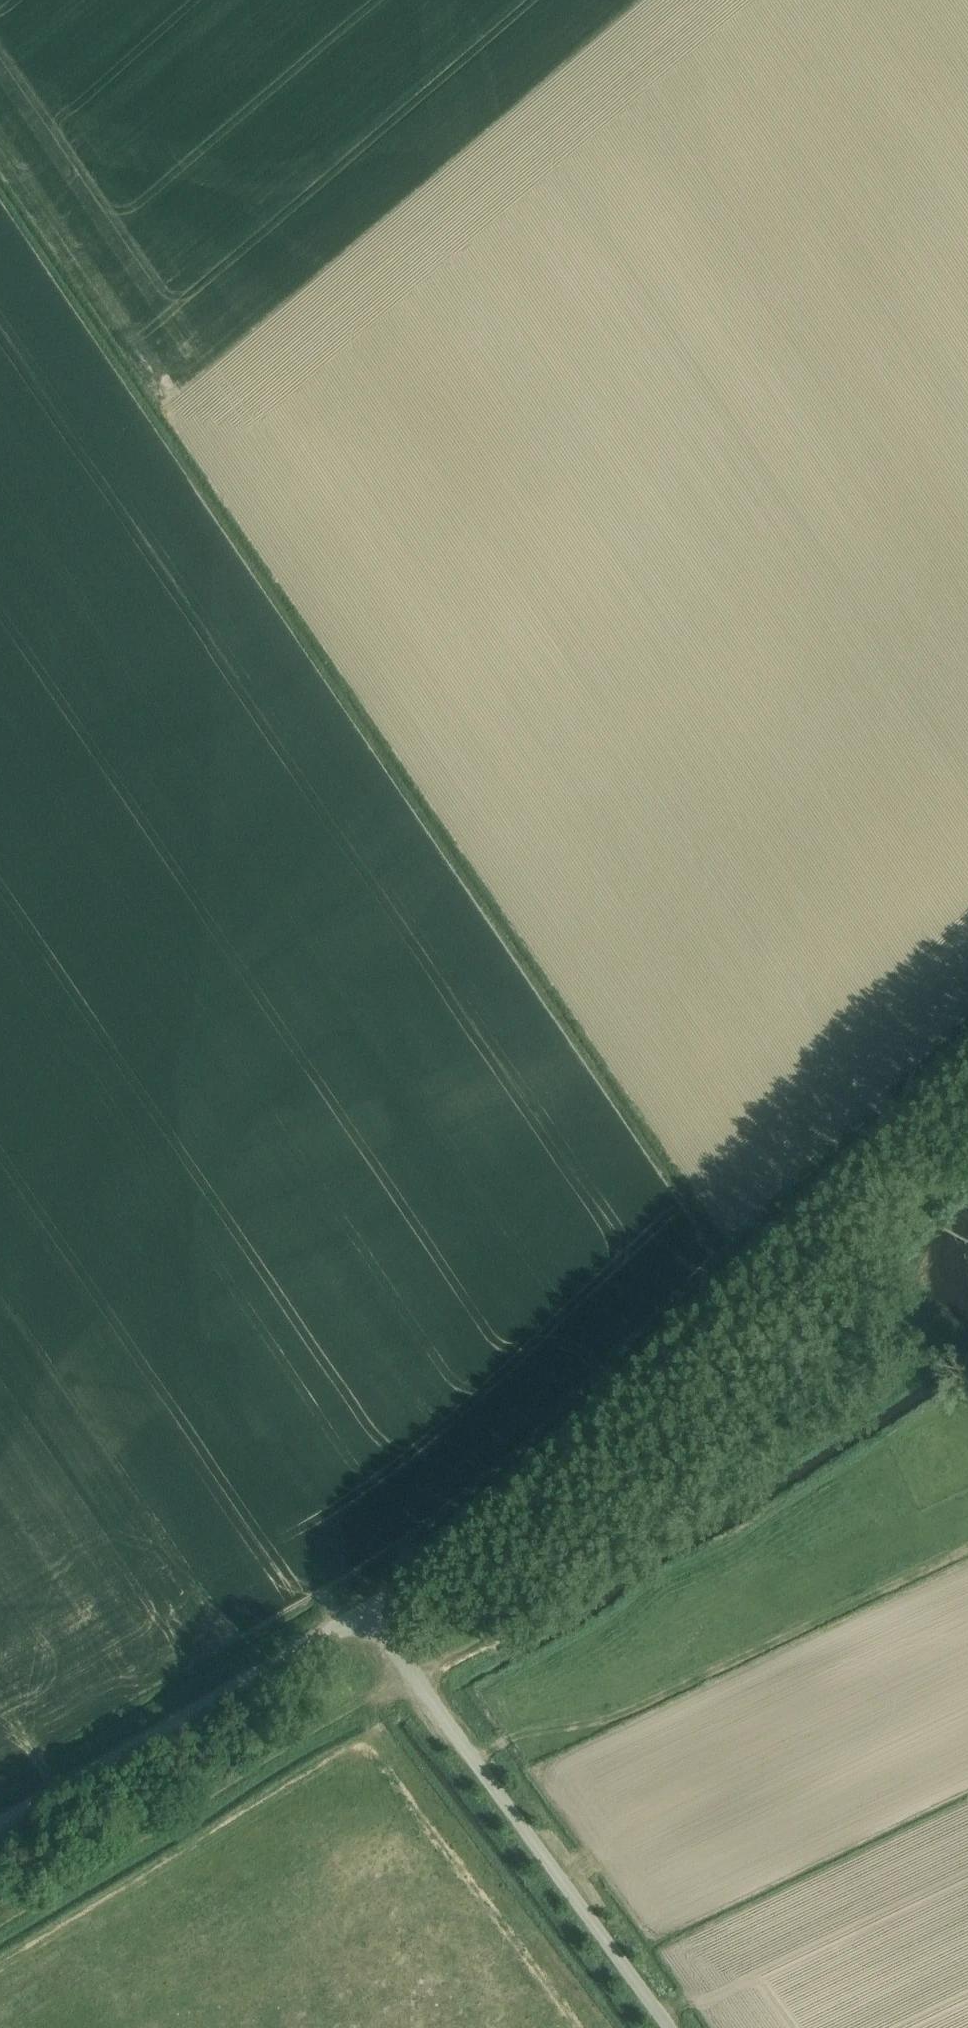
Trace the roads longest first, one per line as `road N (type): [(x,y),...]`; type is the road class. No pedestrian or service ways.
road 1 (unclassified): [(357,1609),(492,1508),(967,1064)]
road 2 (unclassified): [(663,2027),(357,1609)]
road 3 (track): [(0,1920),(405,1675)]
road 4 (unclassified): [(0,1816),(357,1609)]

